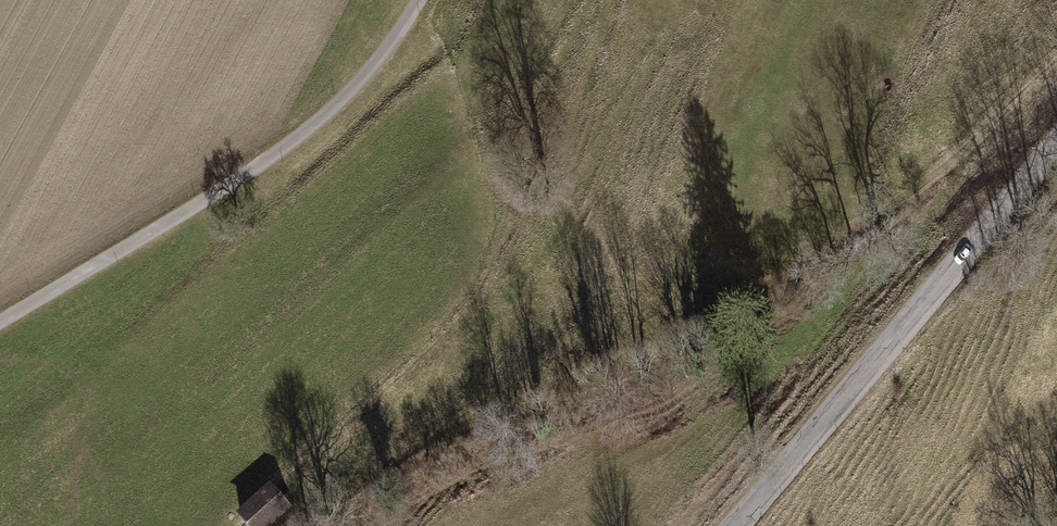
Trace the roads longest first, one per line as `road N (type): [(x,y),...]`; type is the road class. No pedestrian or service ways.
road 1 (track): [(304,525),(323,506),(482,425),(726,313),(930,176),(1056,67)]
road 2 (track): [(0,323),(259,165),(340,104),(418,0)]
road 3 (tertiary): [(737,525),(1056,151)]

